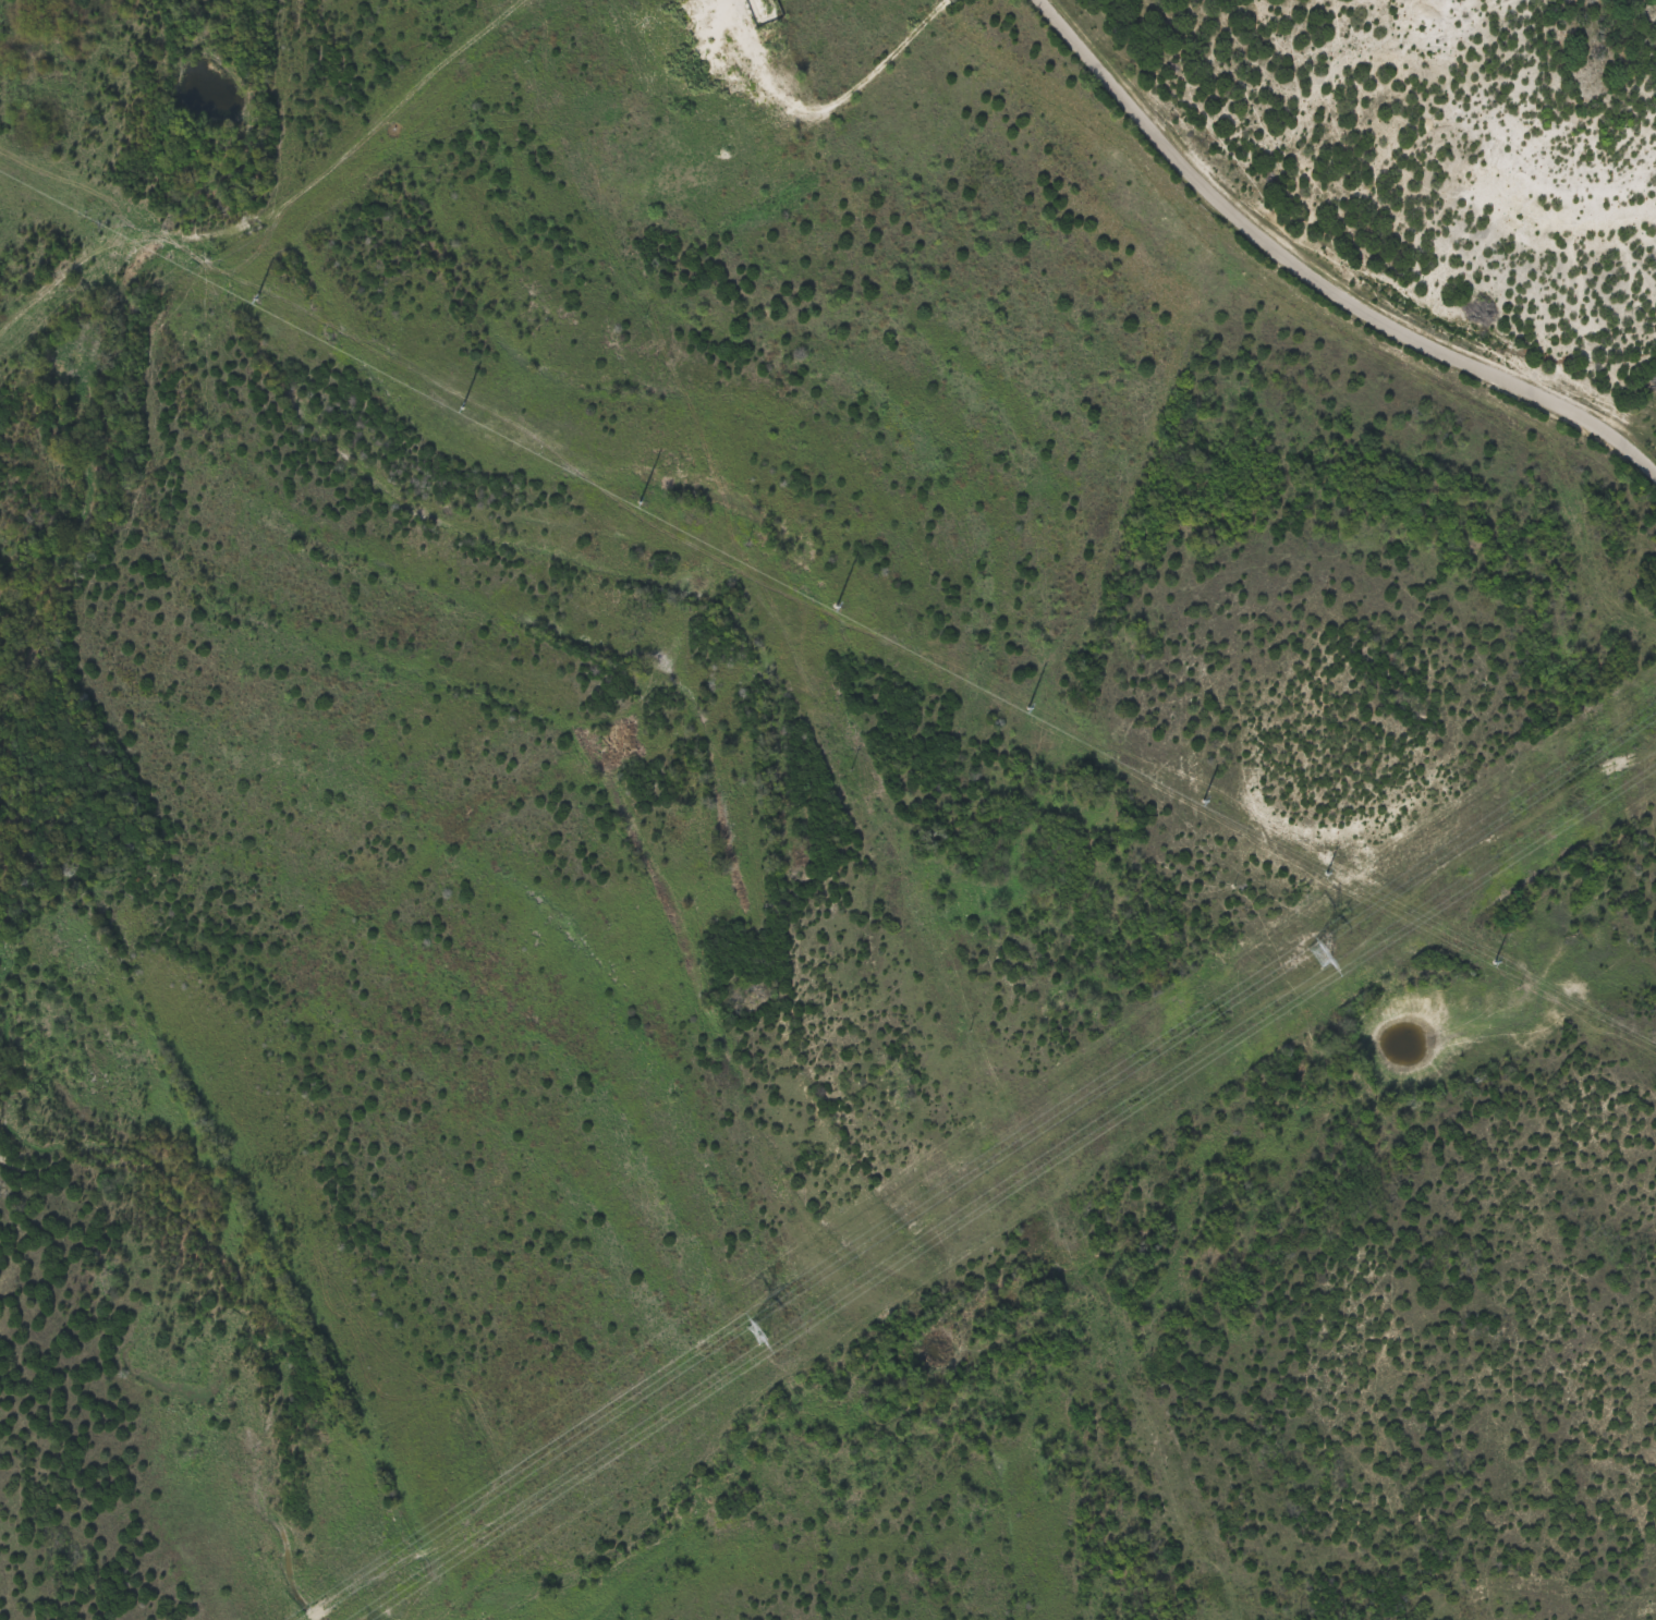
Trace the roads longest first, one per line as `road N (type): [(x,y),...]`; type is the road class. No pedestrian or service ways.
road 1 (residential): [(1031,0),(1171,170),(1261,249),(1442,362),(1575,417),(1655,485)]

